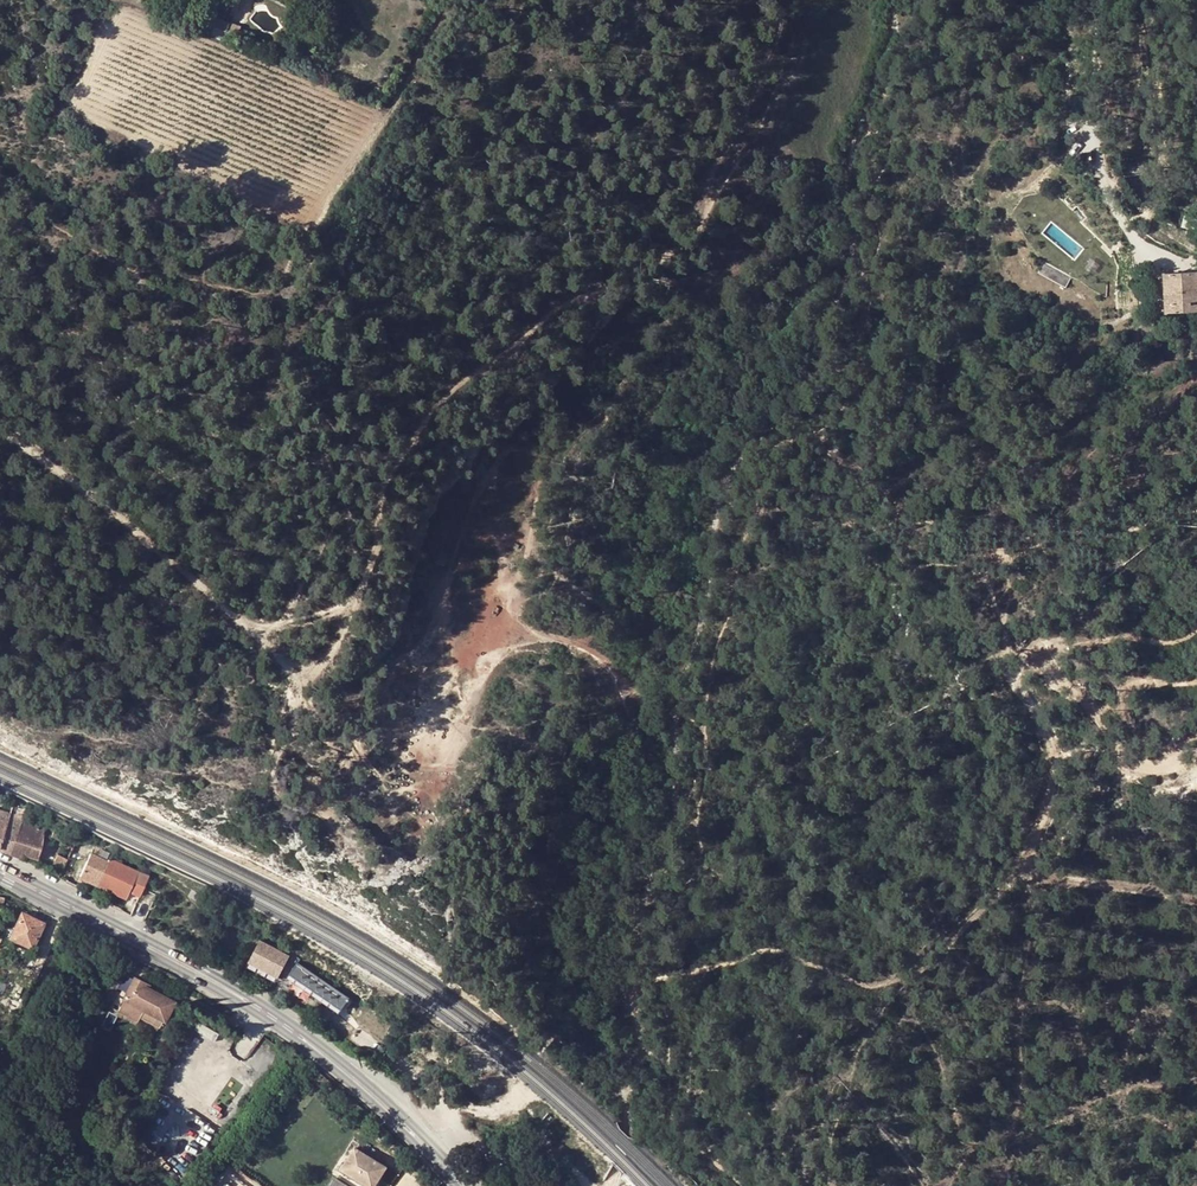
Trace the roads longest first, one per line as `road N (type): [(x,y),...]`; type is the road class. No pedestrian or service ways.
road 1 (track): [(0,423),(255,621),(295,621),(363,600),(387,506),(447,395),(691,230),(750,143),(794,149),(848,199)]
road 2 (track): [(719,499),(731,468),(806,380),(847,269),(845,159),(887,44),(891,0)]
road 3 (secondary): [(434,1155),(354,1071),(252,996),(0,865)]
road 4 (secondary): [(0,879),(254,1013),(434,1155)]
road 5 (track): [(673,720),(628,678),(551,638),(450,651),(393,683),(312,702),(255,621)]
road 6 (track): [(1042,857),(1046,742),(1015,675),(1027,649),(1116,741),(1145,754),(1196,747)]
road 7 (track): [(625,985),(648,891),(675,844),(673,720)]
road 8 (track): [(673,720),(719,499)]
road 9 (track): [(1042,857),(1055,874),(1196,901)]

